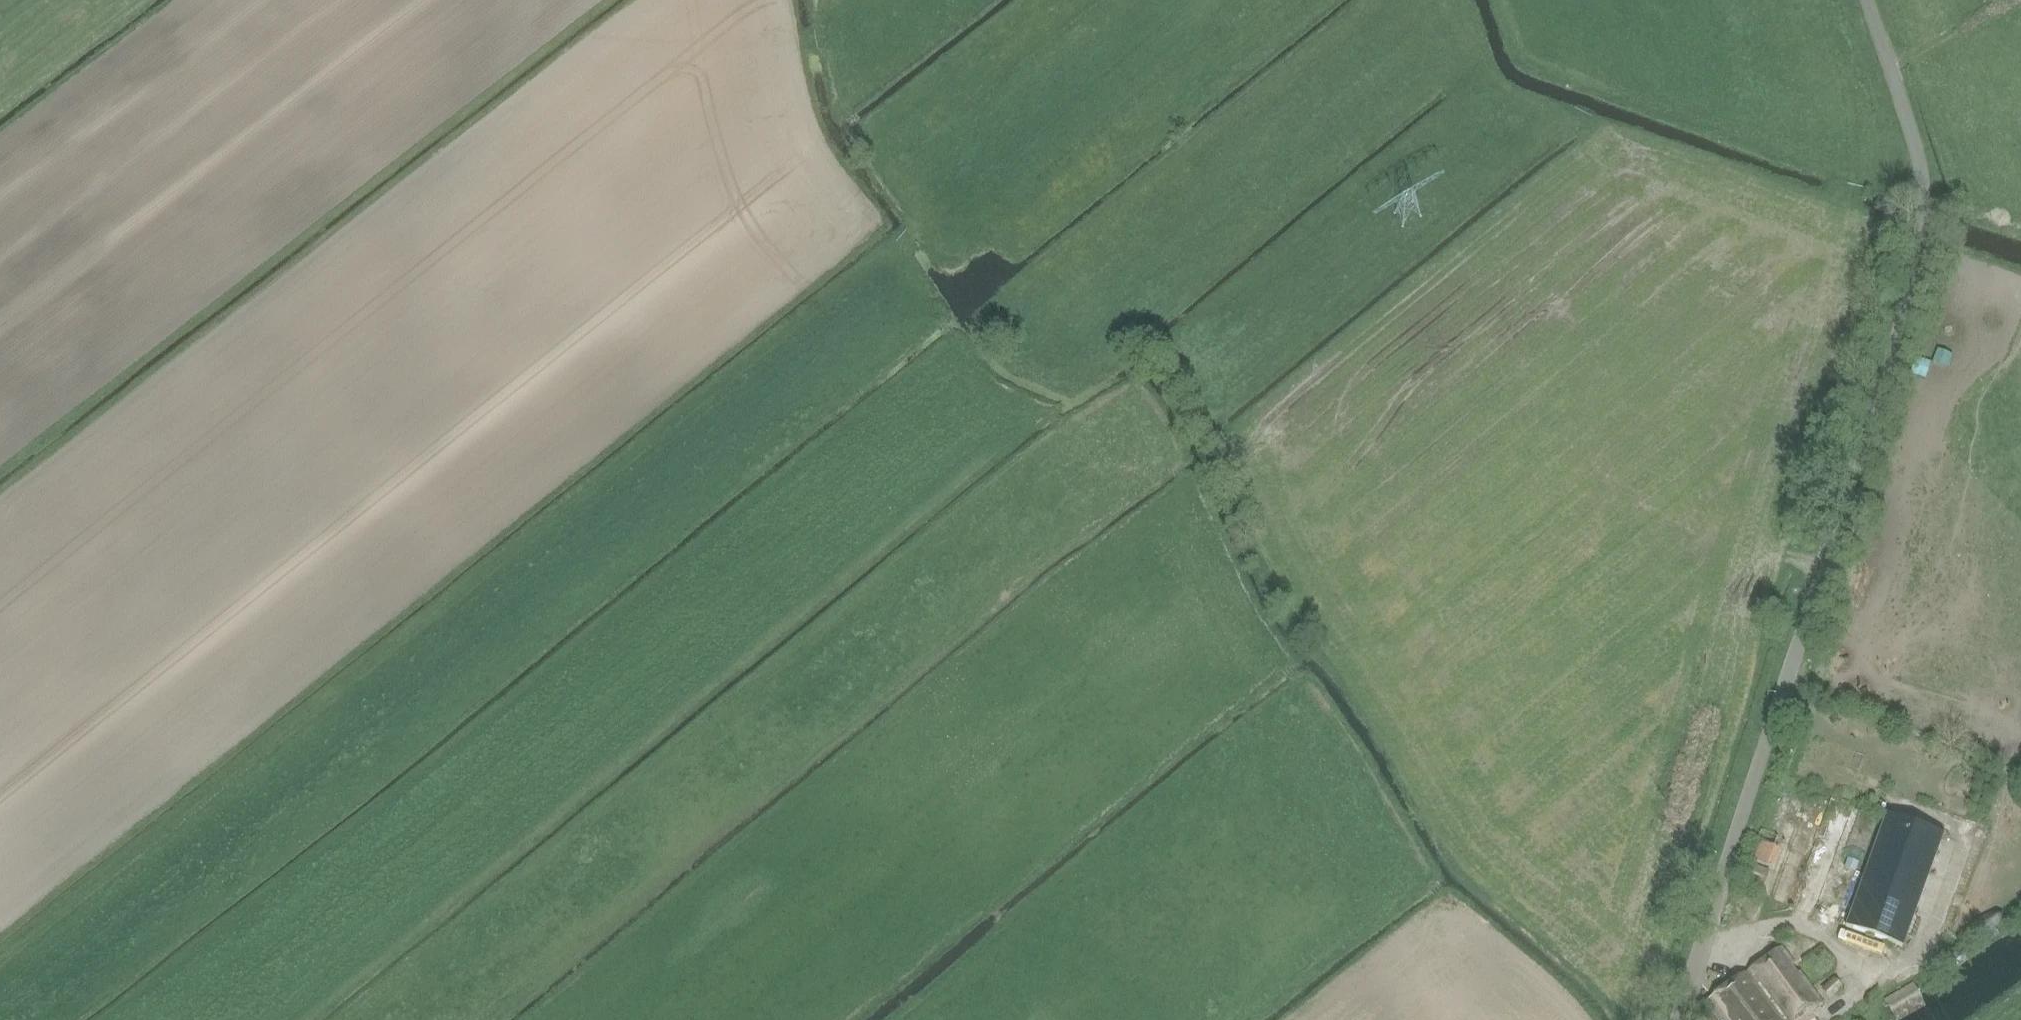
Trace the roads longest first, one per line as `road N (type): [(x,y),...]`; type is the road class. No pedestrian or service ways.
road 1 (unclassified): [(1679,1019),(1923,238),(1921,164),(1869,0)]

